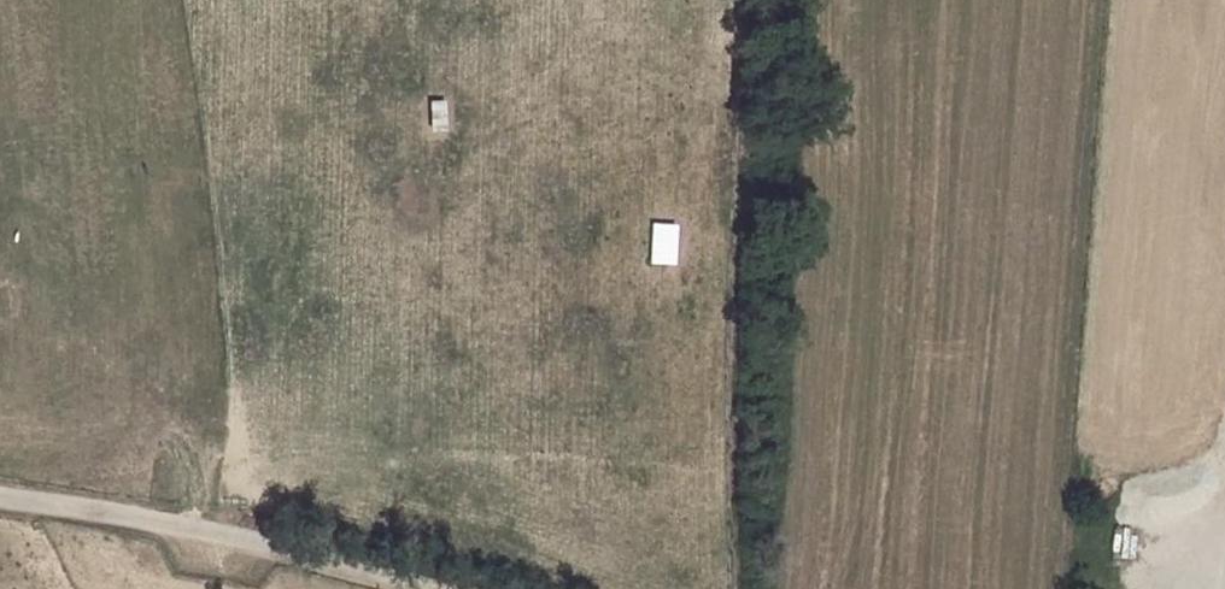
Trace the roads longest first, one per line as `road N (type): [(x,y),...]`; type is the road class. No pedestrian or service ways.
road 1 (track): [(0,506),(415,588)]

